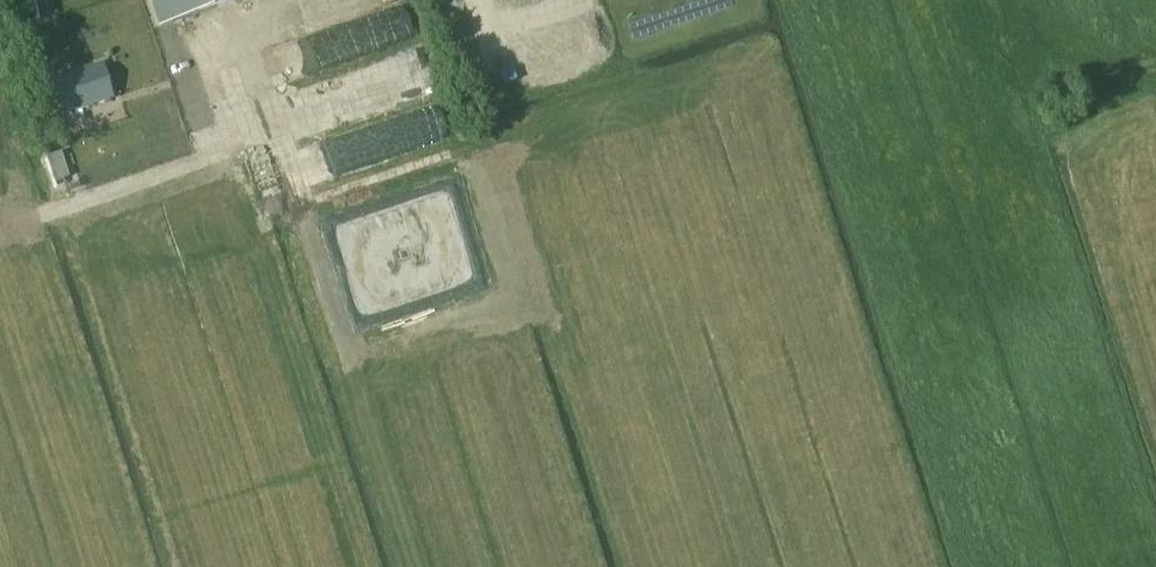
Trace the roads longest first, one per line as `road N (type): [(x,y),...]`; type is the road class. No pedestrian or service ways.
road 1 (track): [(366,566),(217,104),(282,0)]

